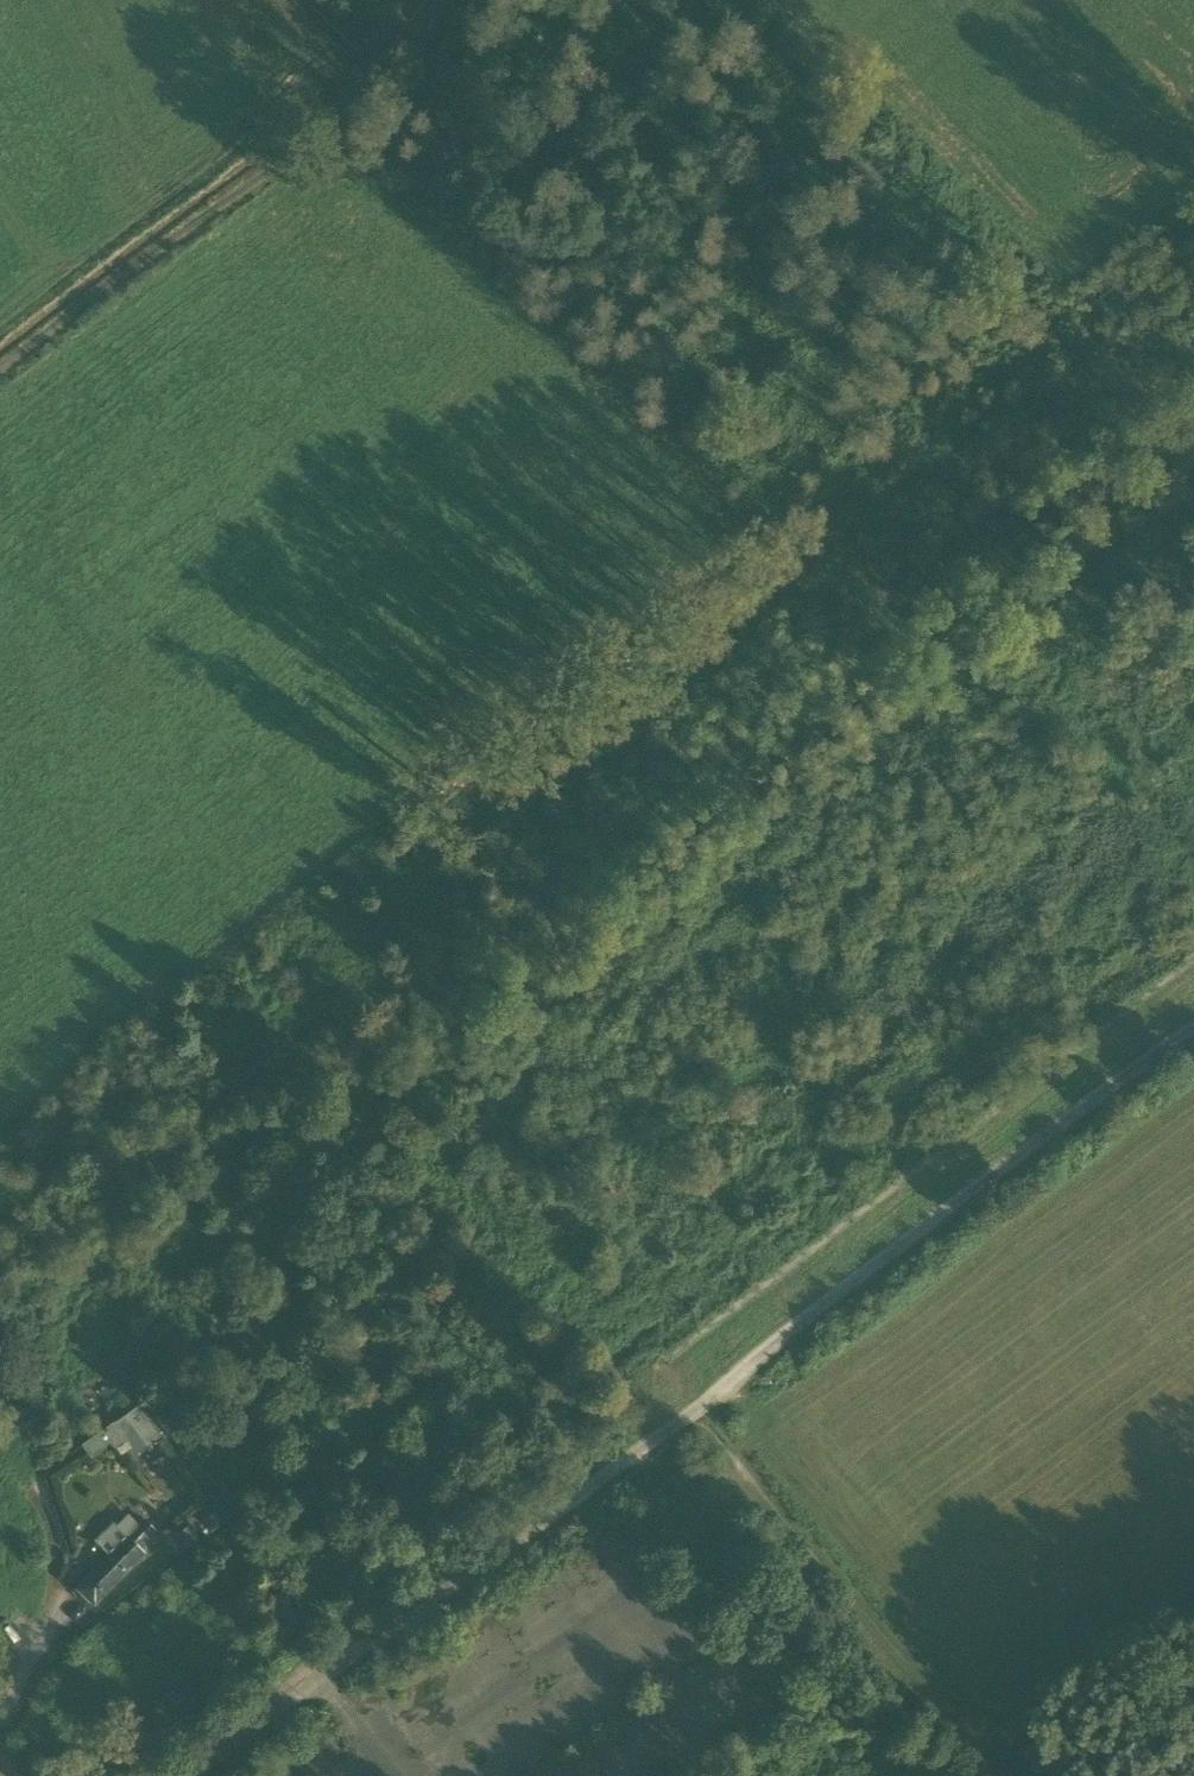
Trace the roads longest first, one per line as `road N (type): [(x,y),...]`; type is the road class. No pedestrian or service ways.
road 1 (unclassified): [(1193,1025),(611,1467),(183,1775)]
road 2 (track): [(448,0),(384,84),(0,376)]

